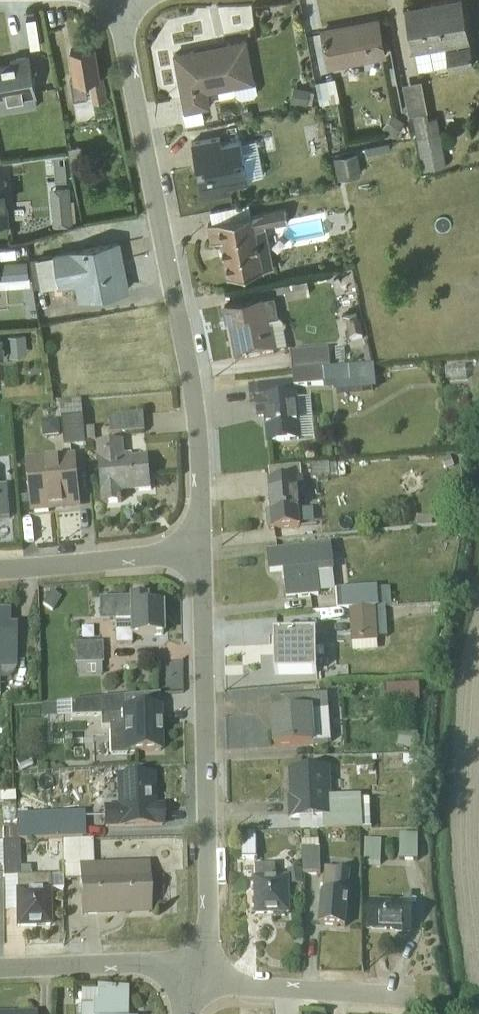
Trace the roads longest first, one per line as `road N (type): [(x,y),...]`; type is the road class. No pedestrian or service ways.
road 1 (residential): [(201,552),(191,387),(120,0)]
road 2 (residential): [(194,979),(208,935),(201,552)]
road 3 (residential): [(194,979),(407,997)]
road 4 (residential): [(201,552),(0,572)]
road 5 (residential): [(0,970),(149,964),(194,979)]

